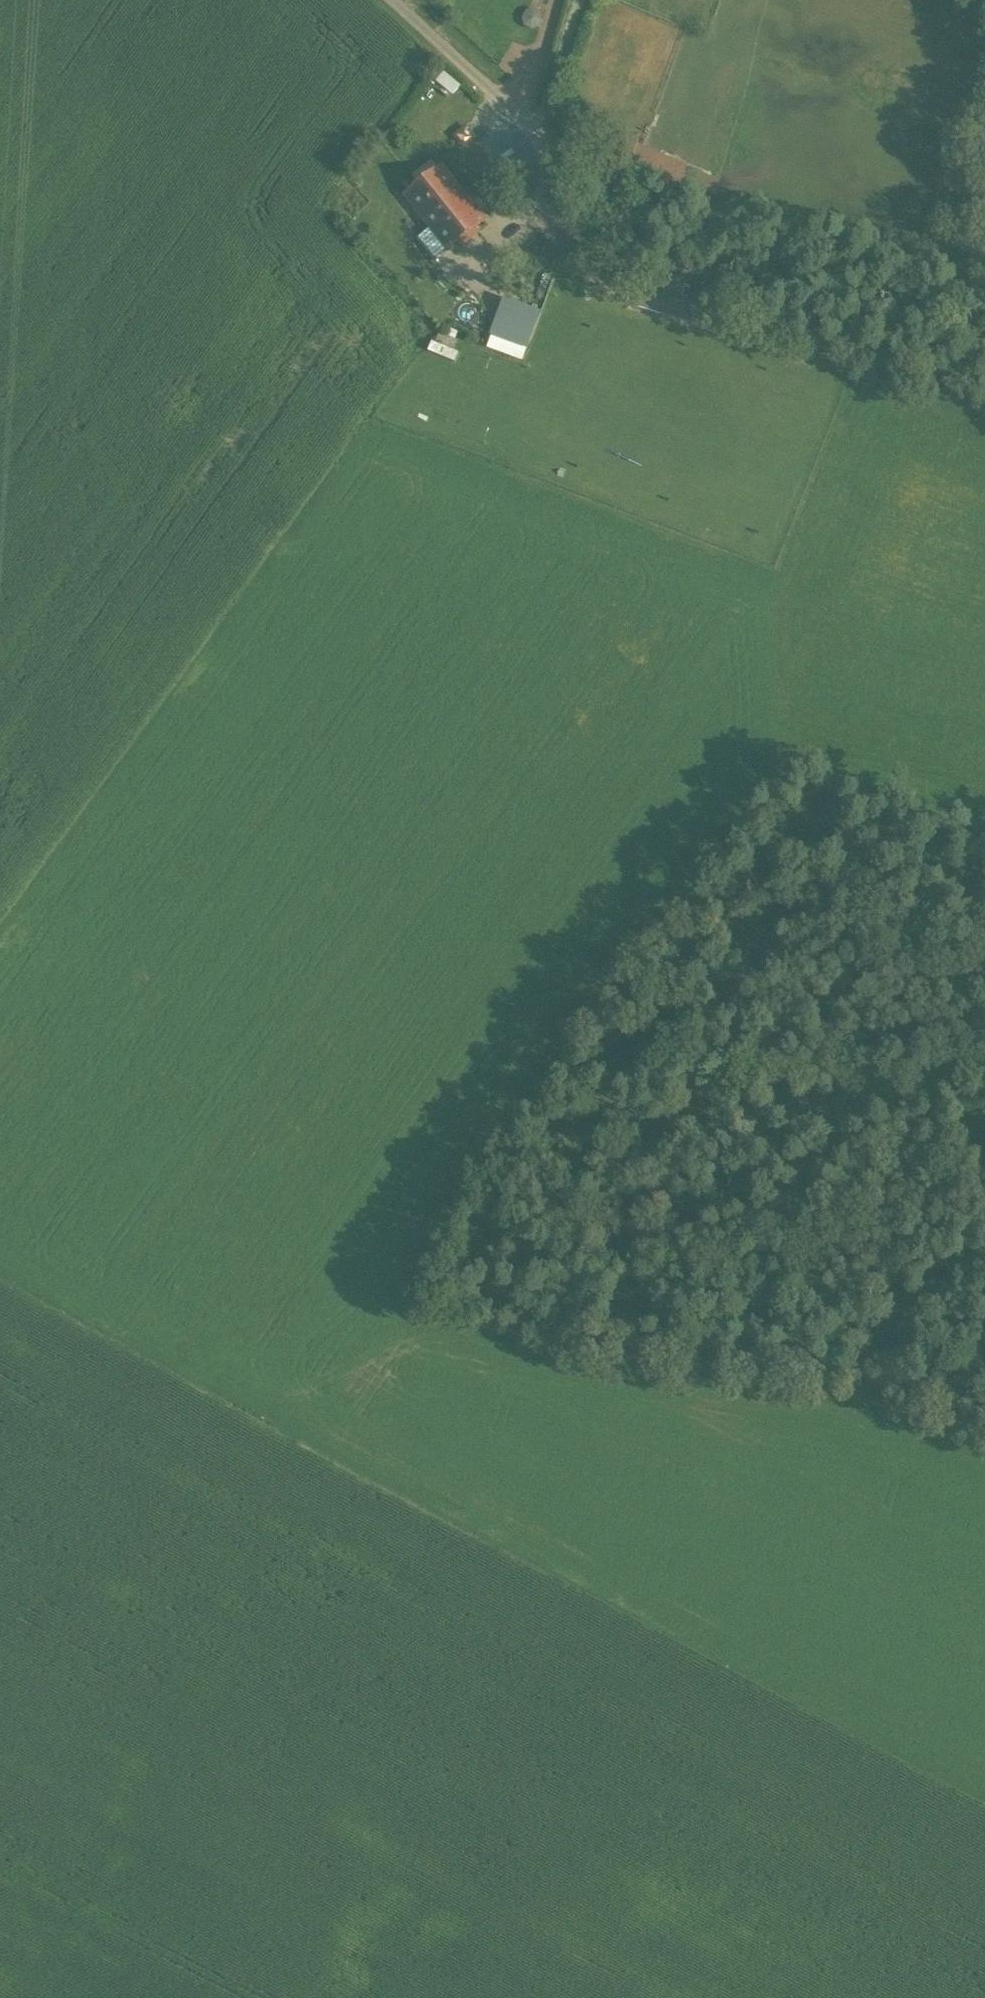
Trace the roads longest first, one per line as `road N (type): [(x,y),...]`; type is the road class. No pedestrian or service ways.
road 1 (unclassified): [(399,0),(521,110),(544,151),(570,254)]
road 2 (track): [(521,110),(550,94),(585,0)]

